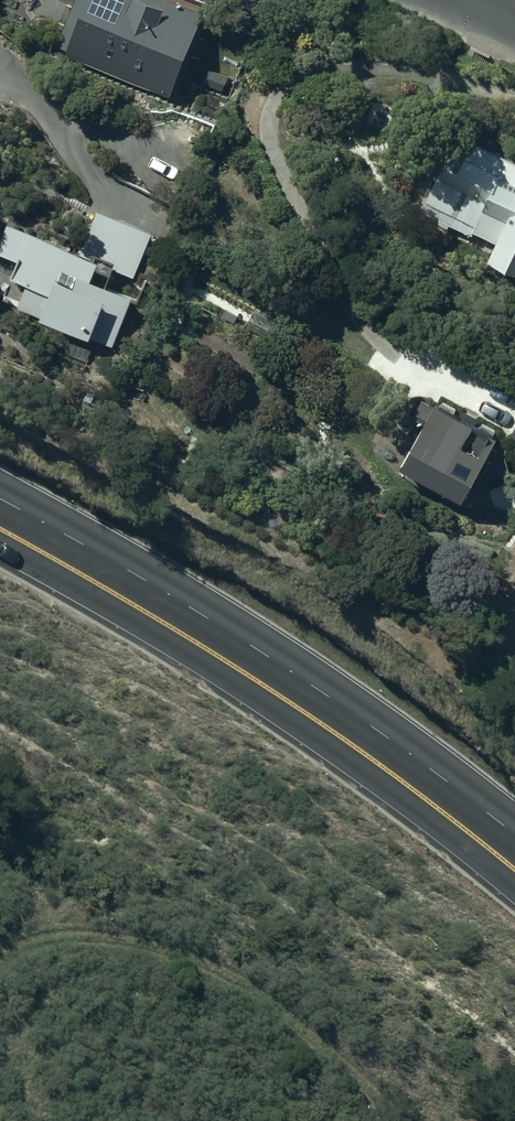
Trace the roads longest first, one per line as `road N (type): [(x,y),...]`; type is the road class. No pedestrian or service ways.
road 1 (trunk): [(514,853),(226,644),(0,511)]
road 2 (track): [(0,960),(80,936),(207,964),(271,999),(409,1120)]

